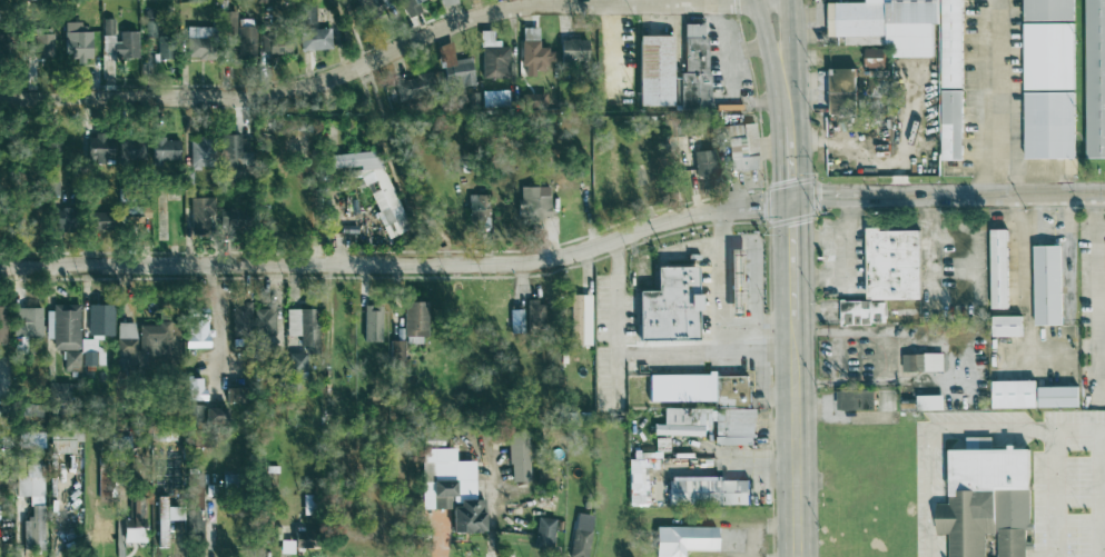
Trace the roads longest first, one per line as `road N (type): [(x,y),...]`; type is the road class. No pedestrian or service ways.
road 1 (residential): [(792,200),(701,213),(544,262),(0,265)]
road 2 (residential): [(775,9),(529,4),(482,13),(302,89),(245,98),(0,100)]
road 3 (tertiary): [(792,200),(1104,192)]
road 4 (primary): [(795,319),(798,556)]

